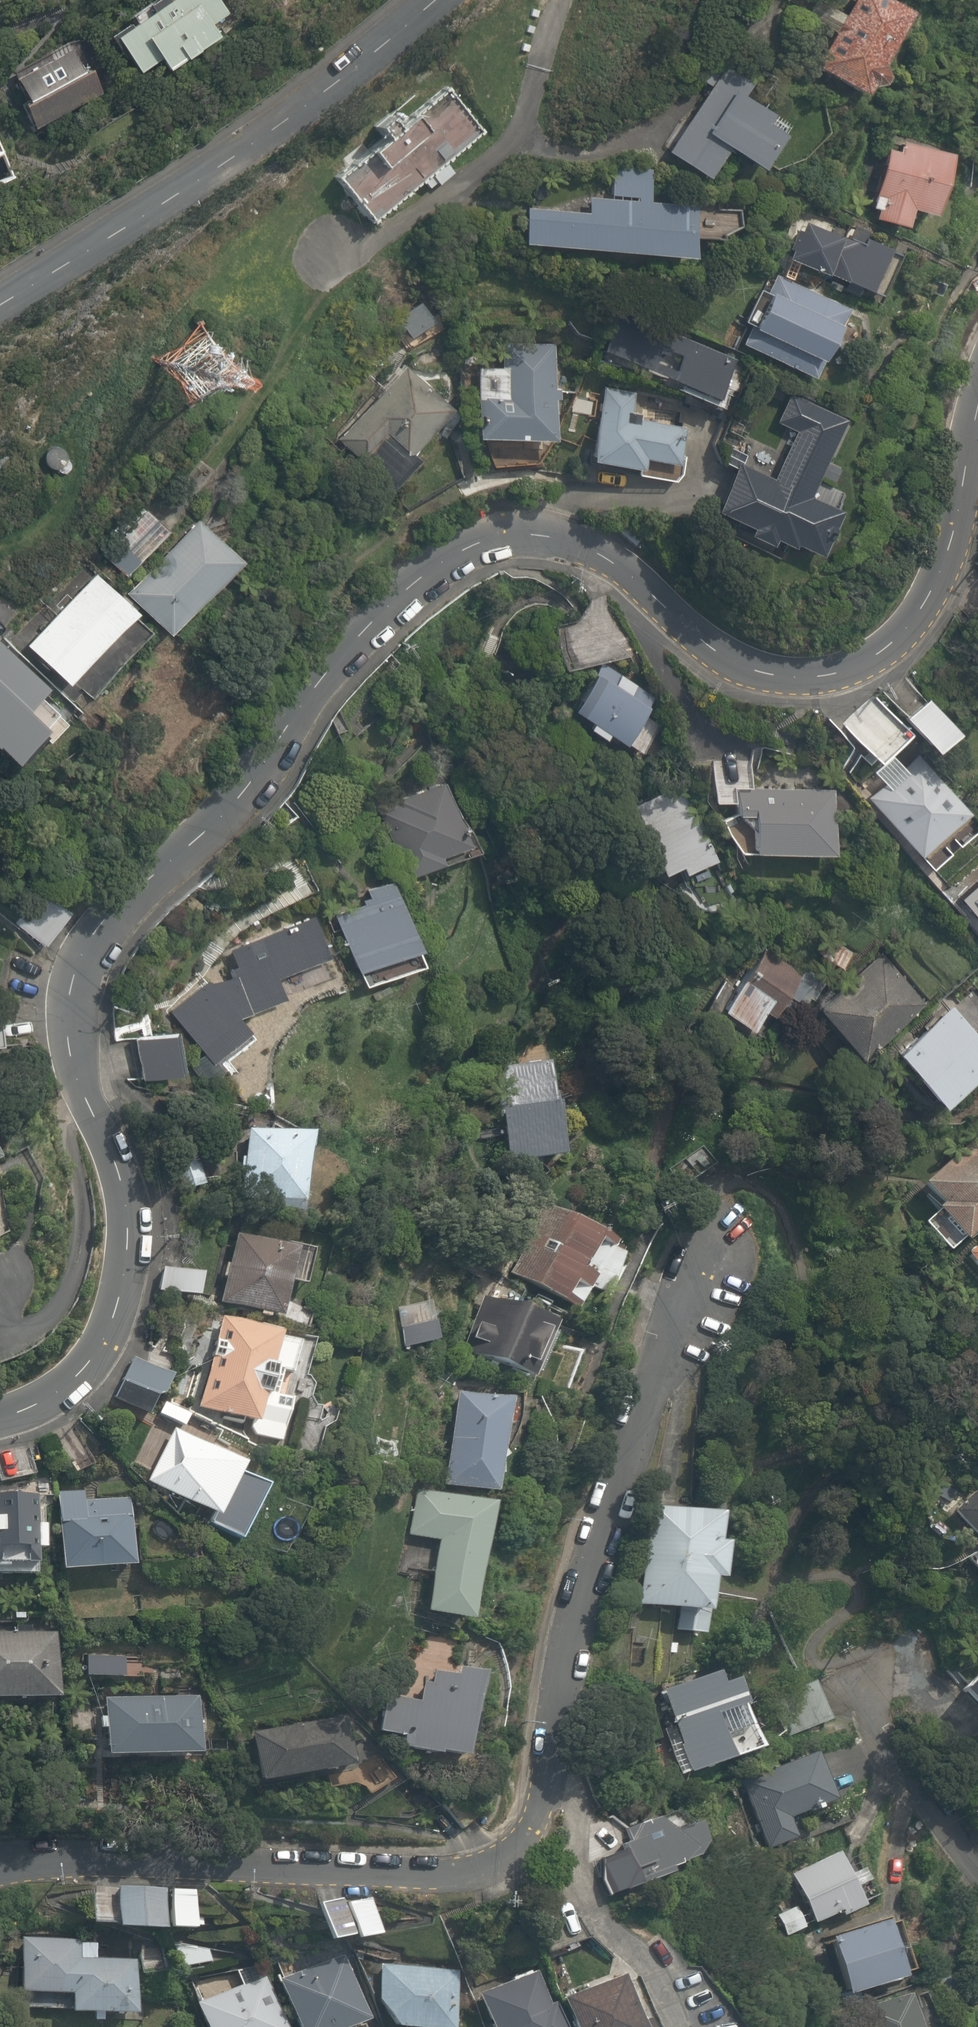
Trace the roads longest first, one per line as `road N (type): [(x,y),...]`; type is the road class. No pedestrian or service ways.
road 1 (residential): [(0,1425),(65,1399),(94,1362),(128,1272),(131,1209),(119,1159),(73,1062),(68,1032),(83,949),(104,920),(238,798),(379,612),(417,577),(481,545),(543,538),(590,559),(753,669),(822,680),(885,650),(948,571),(977,411)]
road 2 (residential): [(718,1252),(661,1366),(601,1528),(537,1827),(508,1862),(414,1876),(74,1858),(0,1867)]
road 3 (unclassified): [(423,0),(219,161),(0,295)]
road 4 (residential): [(977,1845),(884,1708)]

